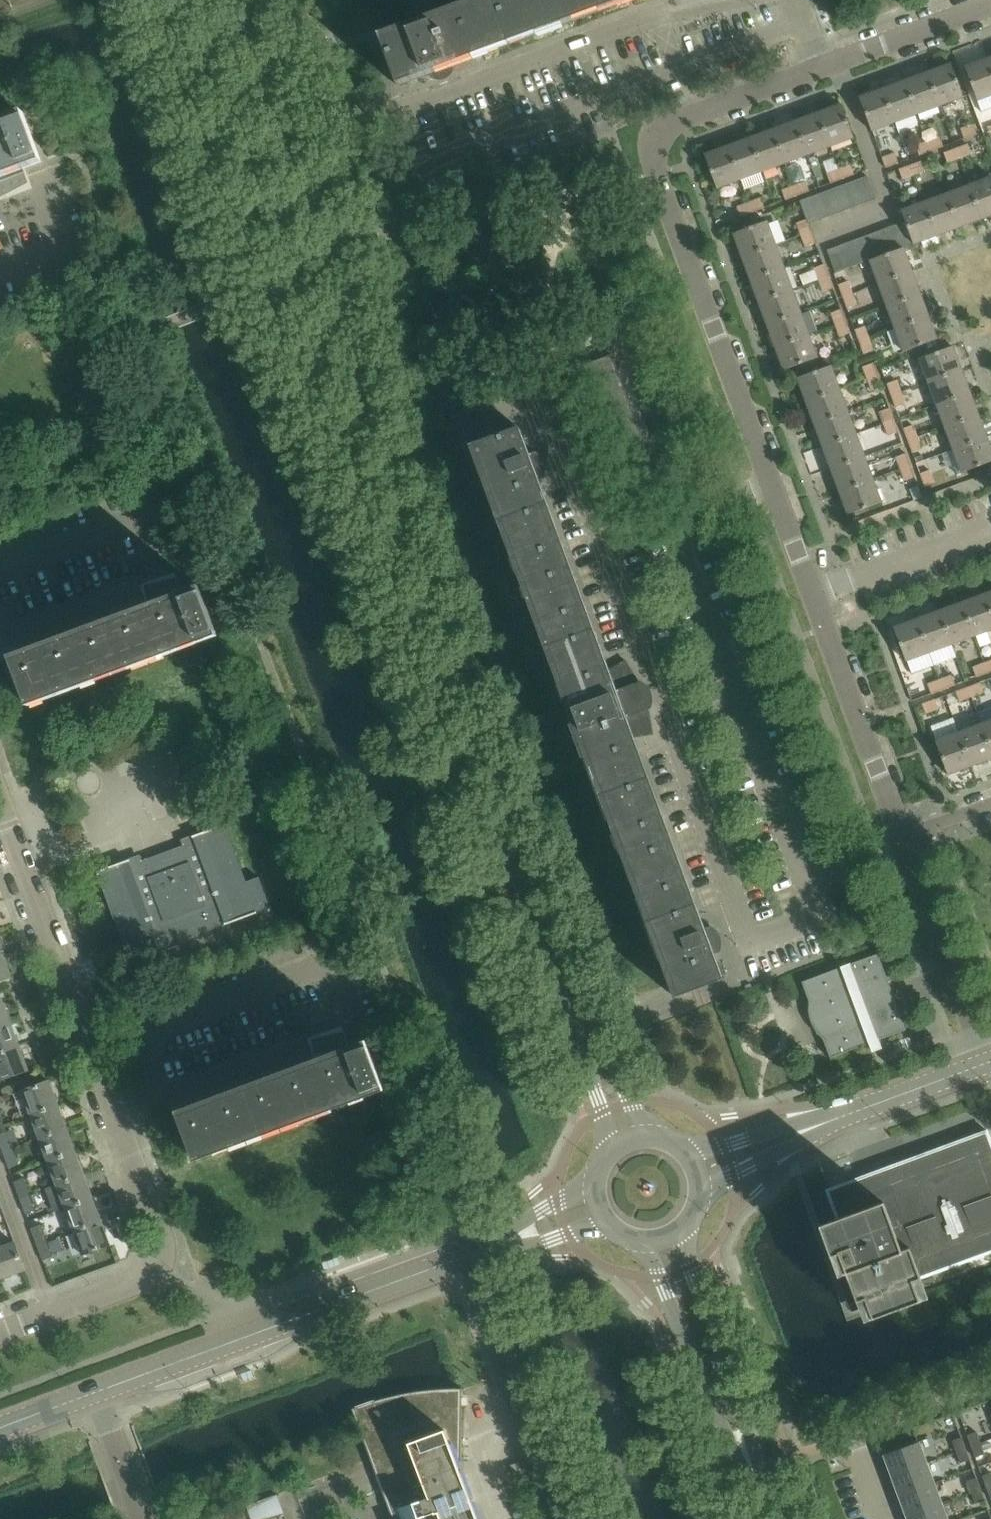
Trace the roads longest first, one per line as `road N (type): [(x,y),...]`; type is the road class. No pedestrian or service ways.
road 1 (residential): [(0,1333),(170,1269),(0,802)]
road 2 (tertiary): [(189,0),(288,270),(404,530)]
road 3 (tertiary): [(404,530),(329,254),(236,0)]
road 4 (residential): [(812,594),(650,128)]
road 5 (tertiary): [(656,1136),(630,1102),(546,878),(493,767)]
road 6 (tertiary): [(493,767),(522,884),(602,1112),(608,1154)]
road 7 (unclassified): [(96,1392),(467,1256)]
road 8 (unclassified): [(650,128),(990,6)]
road 9 (unclassified): [(565,1518),(467,1256)]
road 10 (tertiary): [(640,1241),(724,1432),(757,1485)]
road 11 (tertiary): [(757,1485),(749,1425),(691,1267),(688,1225)]
road 12 (residential): [(903,840),(812,594)]
road 13 (tertiary): [(493,767),(404,530)]
road 14 (residential): [(986,1063),(903,840)]
road 15 (residential): [(883,1518),(853,1435),(990,1381)]
road 16 (residential): [(812,594),(990,529)]
road 17 (unclassified): [(701,1196),(859,1112)]
road 18 (unclassified): [(859,1112),(690,1155)]
road 19 (unclassified): [(859,1112),(986,1063)]
road 20 (residential): [(143,1518),(96,1392)]

